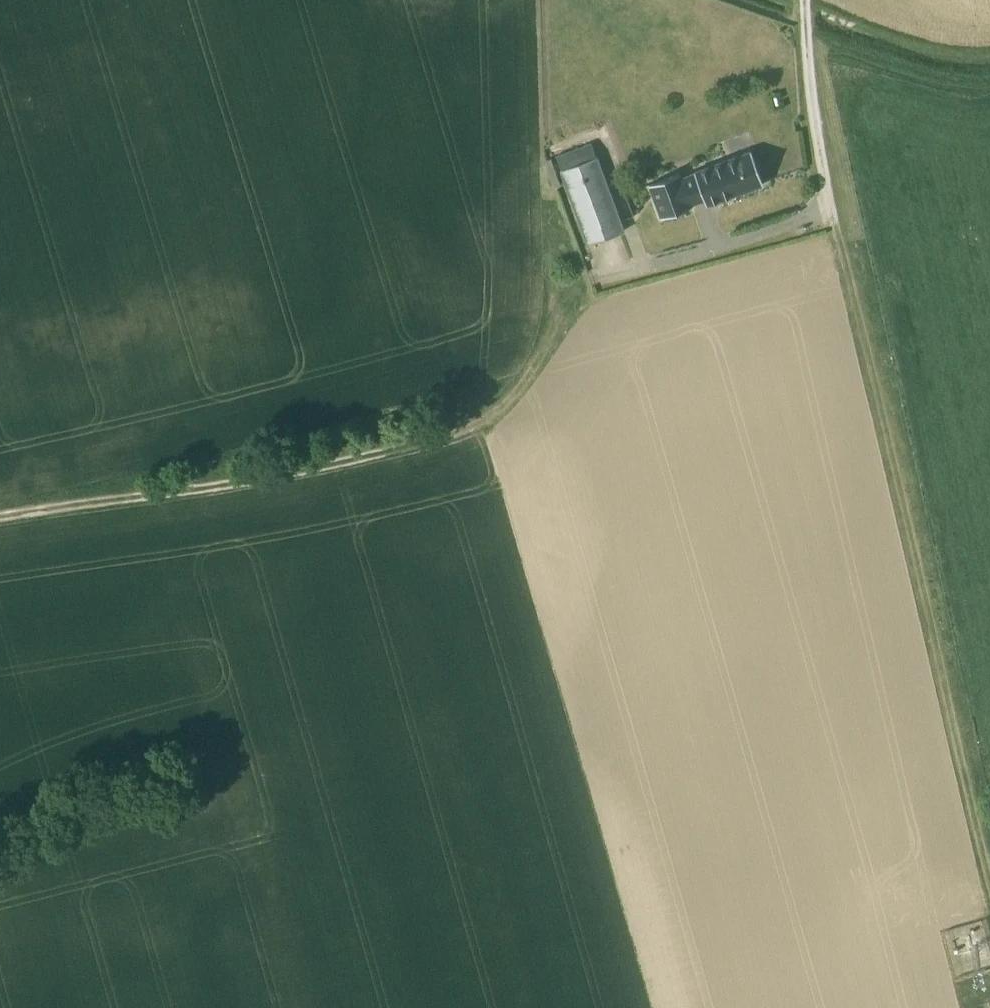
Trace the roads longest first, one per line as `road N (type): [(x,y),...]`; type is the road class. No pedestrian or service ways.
road 1 (track): [(587,290),(515,405),(489,425),(0,520)]
road 2 (track): [(803,0),(820,216)]

